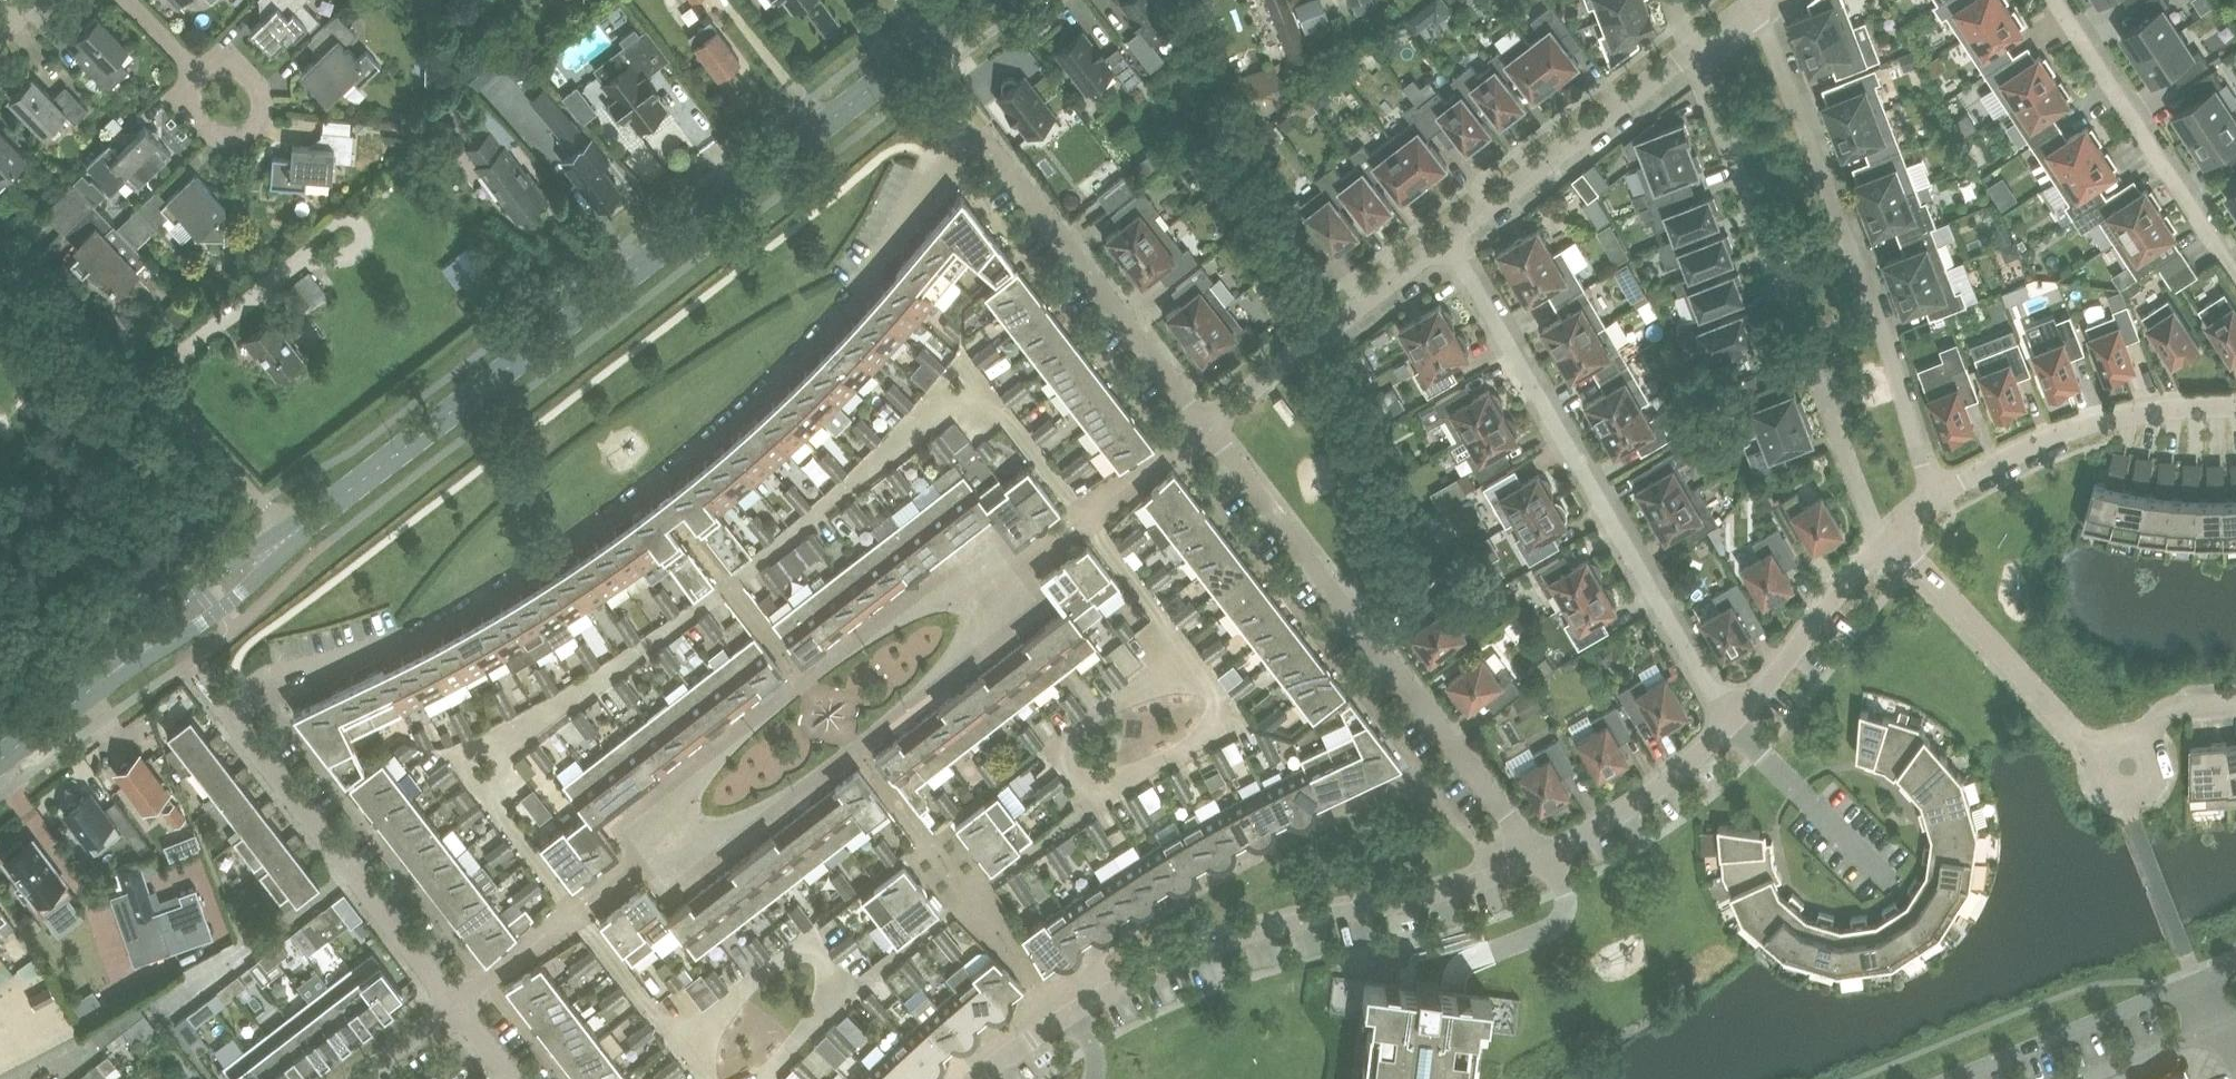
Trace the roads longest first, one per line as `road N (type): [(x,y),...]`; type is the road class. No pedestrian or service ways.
road 1 (residential): [(456,1002),(221,709),(254,684),(366,661),(451,622),(630,502),(813,339),(895,240),(944,151)]
road 2 (primary): [(286,538),(986,0)]
road 3 (residential): [(977,1078),(1087,1004),(1196,953),(1541,861)]
road 4 (residential): [(1731,725),(1446,240)]
road 5 (residential): [(1205,425),(1541,861)]
road 6 (residential): [(1939,494),(1754,2)]
road 7 (residential): [(1019,568),(963,566),(675,780),(651,854)]
road 8 (residential): [(651,854),(726,841),(1014,622),(1019,568)]
road 9 (residential): [(1892,541),(2096,750),(2131,769),(2163,715),(2235,702)]
road 10 (residential): [(944,151),(964,134),(993,146),(1205,425)]
road 11 (residential): [(2235,262),(2058,0)]
road 12 (residential): [(1939,494),(2018,448),(2129,411),(2235,408)]
road 13 (residential): [(1446,240),(1689,52)]
road 14 (residential): [(1205,425),(1446,240)]
road 15 (residential): [(1689,52),(1790,306)]
road 16 (residential): [(2201,980),(1954,1078)]
road 17 (track): [(0,595),(20,592),(153,515),(237,482)]
road 18 (residential): [(651,854),(456,1002)]
road 19 (residential): [(1731,725),(1892,541)]
road 20 (residential): [(1205,425),(1019,568)]
road 21 (residential): [(1541,861),(1731,725)]
road 22 (residential): [(1731,725),(1892,883)]
road 23 (primary): [(282,542),(203,582),(107,677)]
road 24 (primary): [(107,677),(223,607),(282,542)]
road 25 (unclassified): [(286,538),(149,392)]
road 26 (residential): [(1812,364),(1865,513),(1892,541)]
road 27 (residential): [(2077,1078),(2219,1022)]
road 28 (primary): [(0,760),(107,677)]
road 29 (residential): [(359,1078),(456,1002)]

